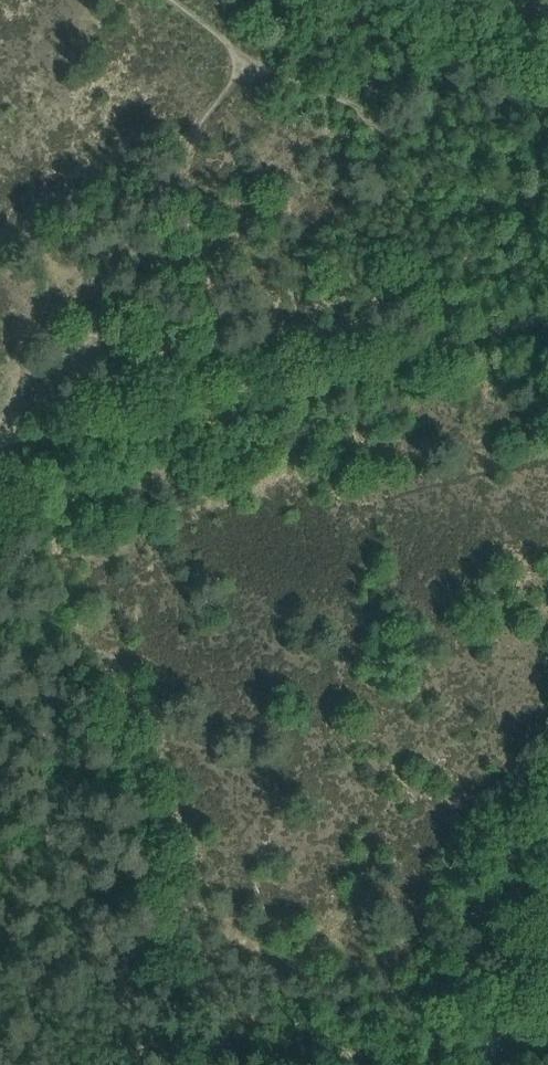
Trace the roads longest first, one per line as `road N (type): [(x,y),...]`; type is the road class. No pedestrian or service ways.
road 1 (track): [(547,329),(0,459)]
road 2 (track): [(536,213),(543,94),(507,0)]
road 3 (secondary): [(495,1064),(547,943)]

